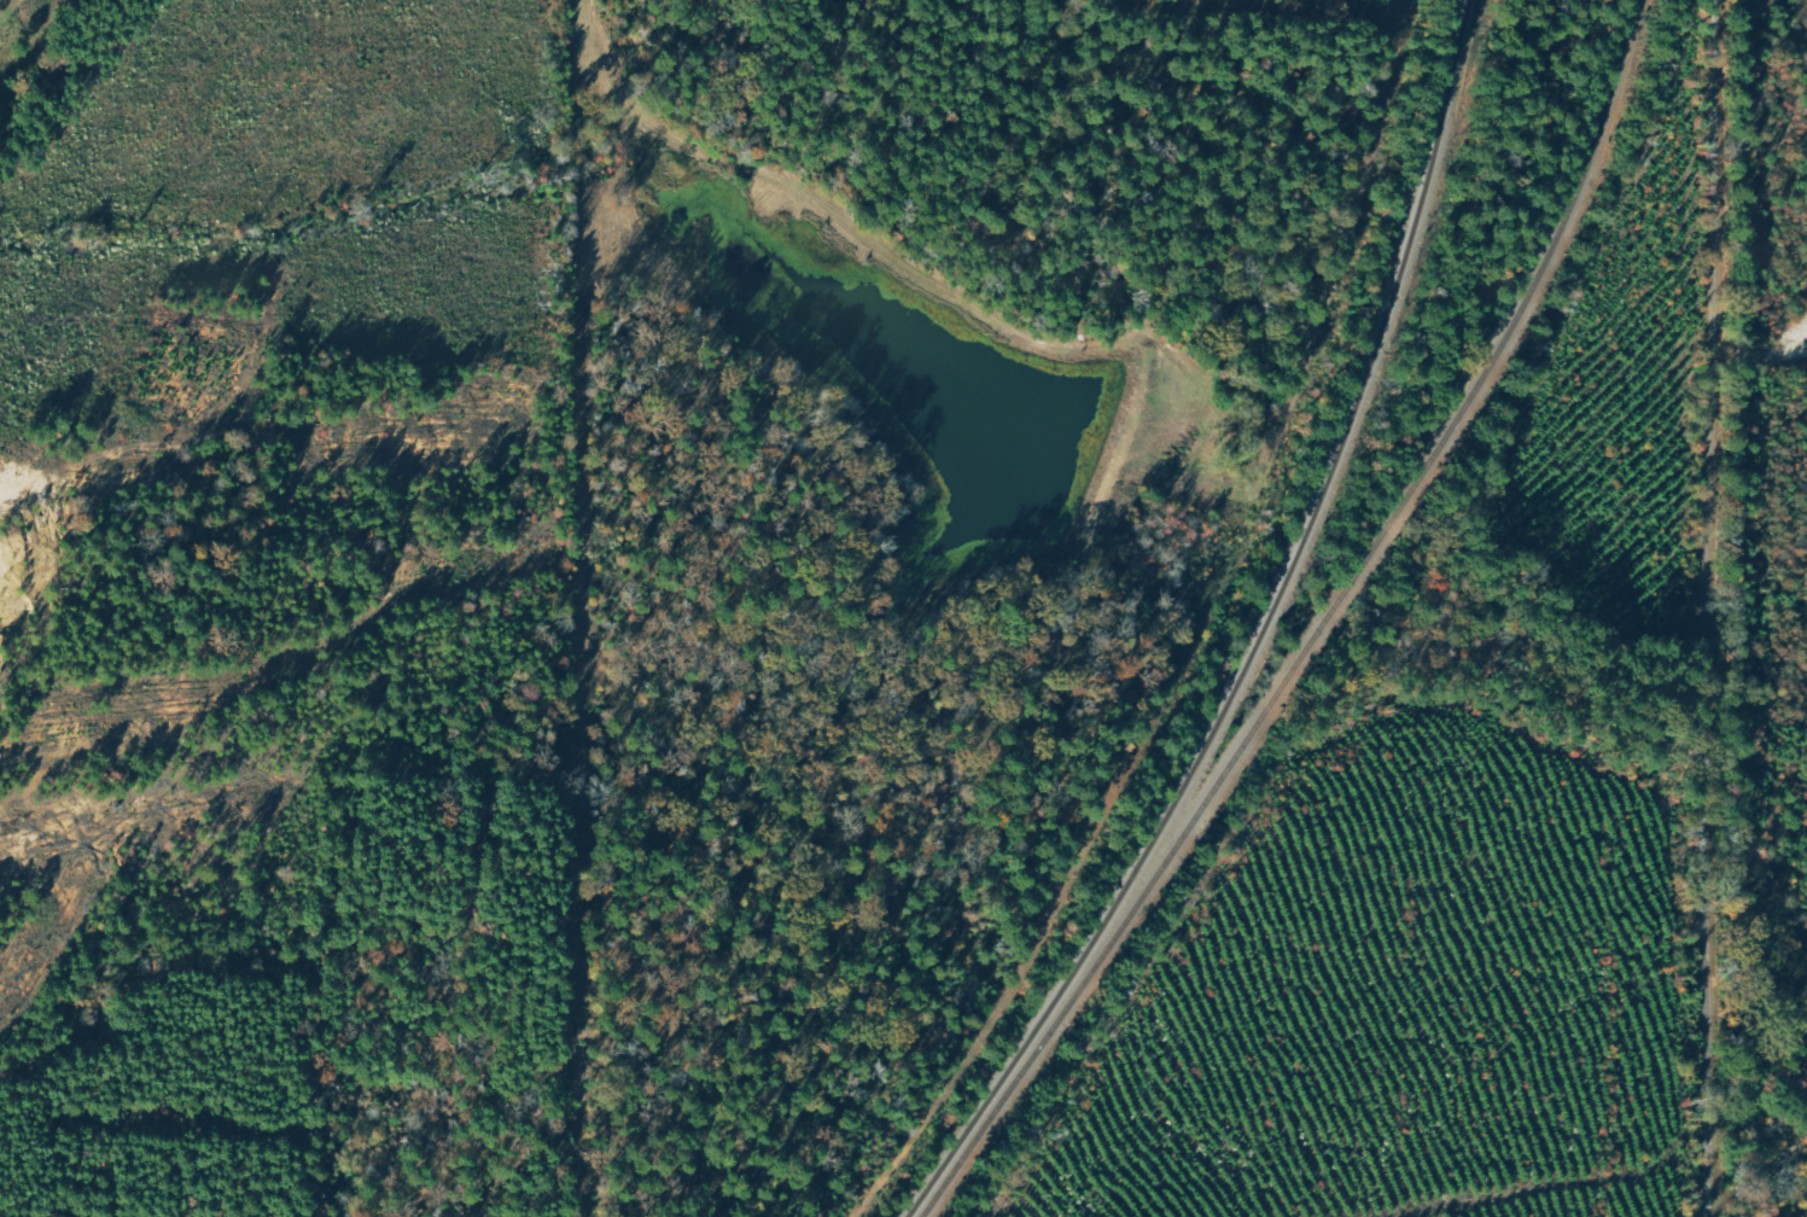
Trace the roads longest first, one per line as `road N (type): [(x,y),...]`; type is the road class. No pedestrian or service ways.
road 1 (residential): [(1687,1216),(1708,0)]

